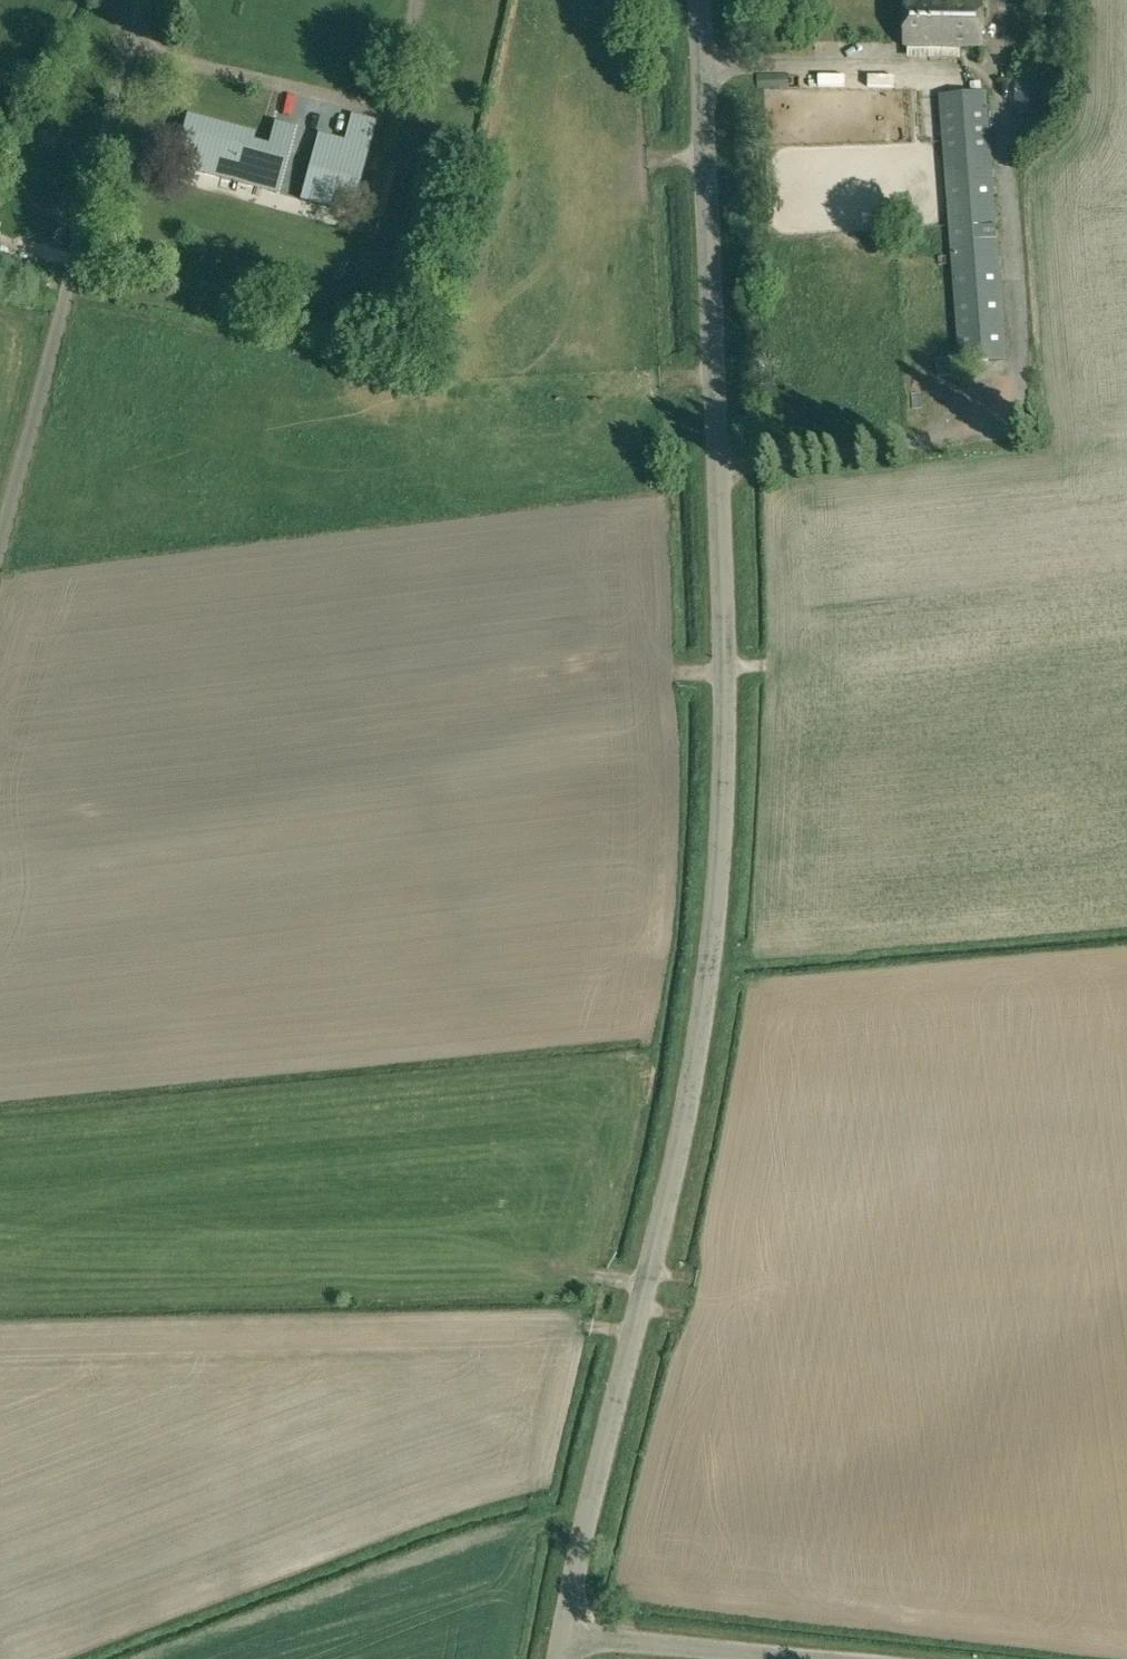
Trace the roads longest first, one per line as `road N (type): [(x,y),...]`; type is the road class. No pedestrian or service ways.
road 1 (unclassified): [(564,1638),(690,1128),(724,896),(736,683),(698,0)]
road 2 (unclassified): [(564,1638),(795,1658)]

